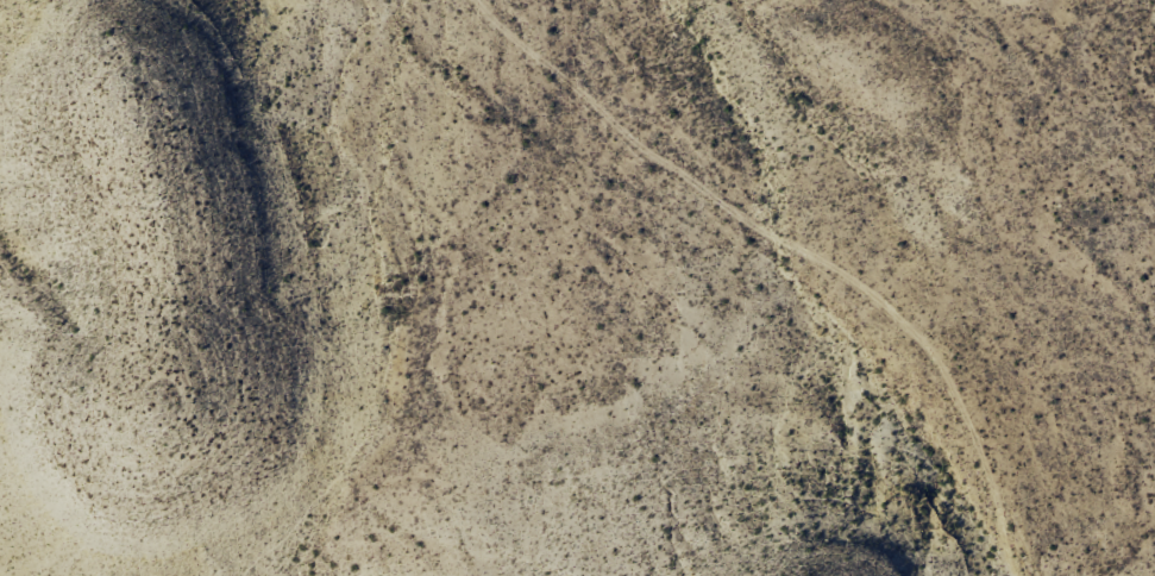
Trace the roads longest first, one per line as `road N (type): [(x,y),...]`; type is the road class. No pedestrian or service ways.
road 1 (track): [(1040,575),(1015,557),(1009,477),(974,380),(893,301),(578,99),(500,29),(485,0)]

